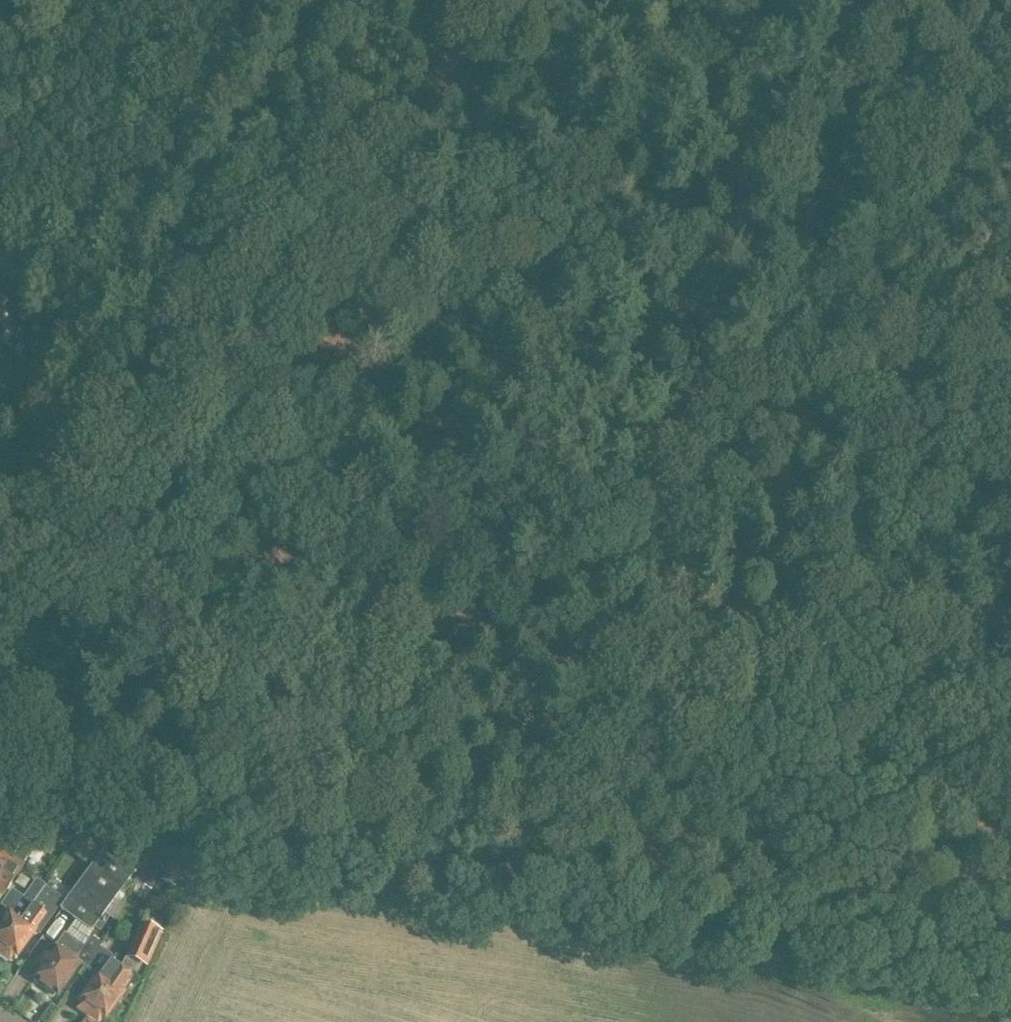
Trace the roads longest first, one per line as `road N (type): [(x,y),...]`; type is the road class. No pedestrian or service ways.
road 1 (track): [(107,343),(325,0)]
road 2 (unclassified): [(0,513),(107,343)]

